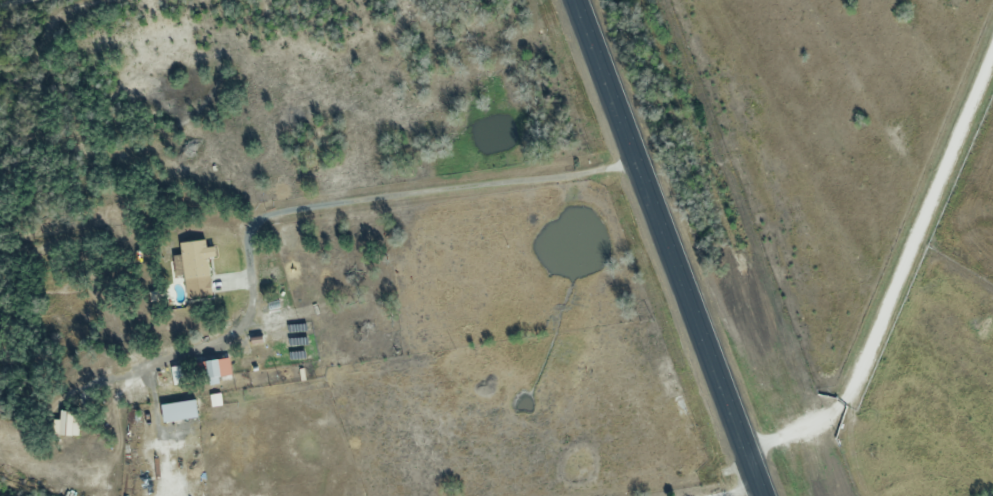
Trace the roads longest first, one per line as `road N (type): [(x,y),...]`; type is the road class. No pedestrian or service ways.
road 1 (trunk): [(577,0),(759,495)]
road 2 (track): [(745,454),(833,414),(992,40)]

